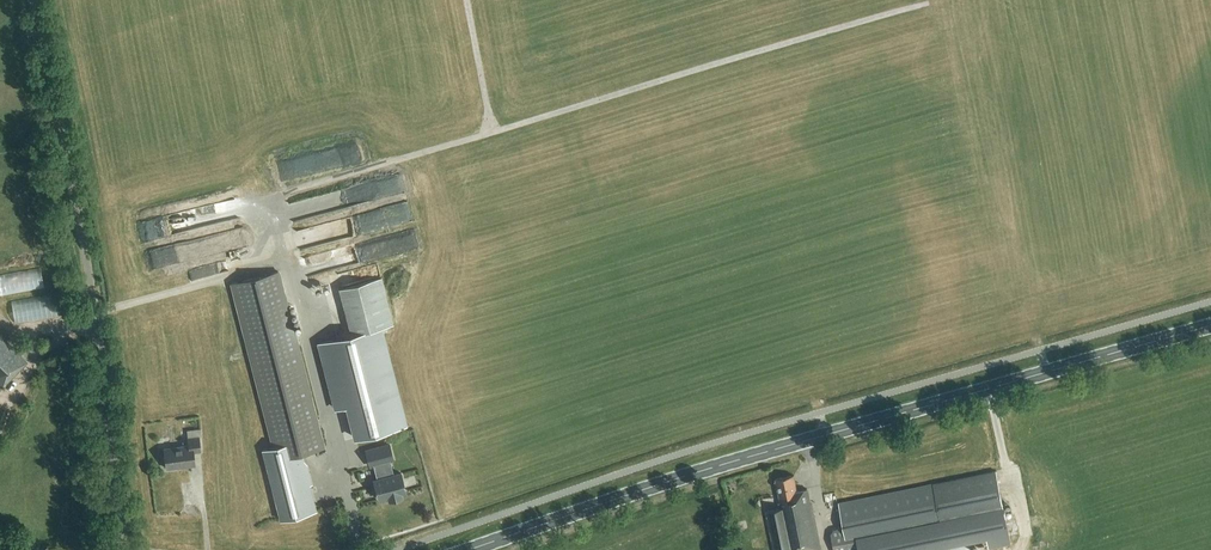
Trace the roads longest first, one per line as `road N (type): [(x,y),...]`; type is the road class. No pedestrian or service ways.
road 1 (primary): [(468,549),(593,505),(1210,325)]
road 2 (unclassified): [(122,549),(94,313),(35,0)]

